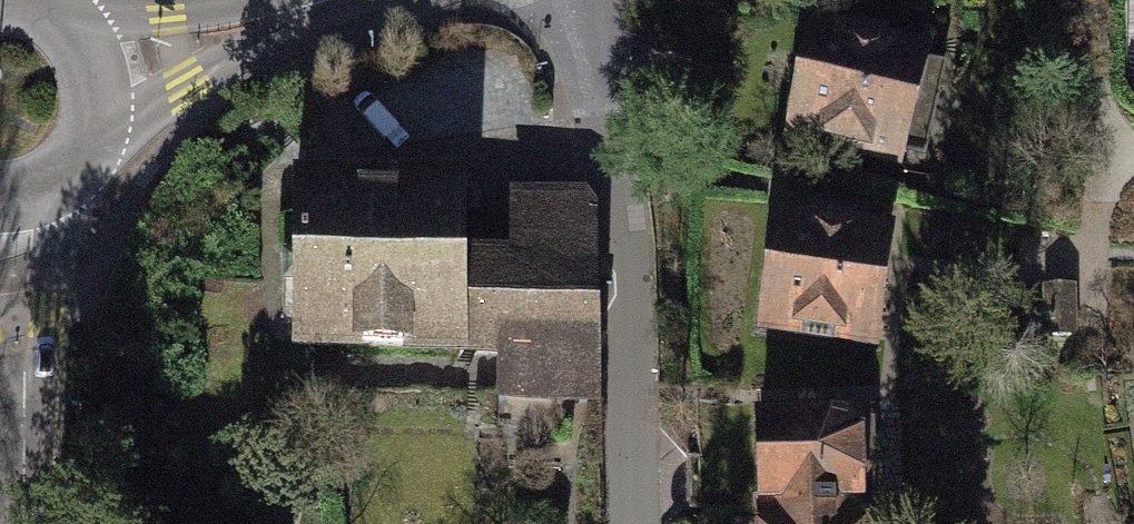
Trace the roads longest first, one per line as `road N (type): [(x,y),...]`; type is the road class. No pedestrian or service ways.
road 1 (residential): [(571,0),(623,171),(638,523)]
road 2 (secondary): [(24,523),(20,324),(4,197)]
road 3 (secondary): [(332,0),(94,73)]
road 4 (secondary): [(4,197),(59,178),(80,157),(93,131),(94,73)]
road 5 (secondary): [(94,73),(61,25),(0,4)]

